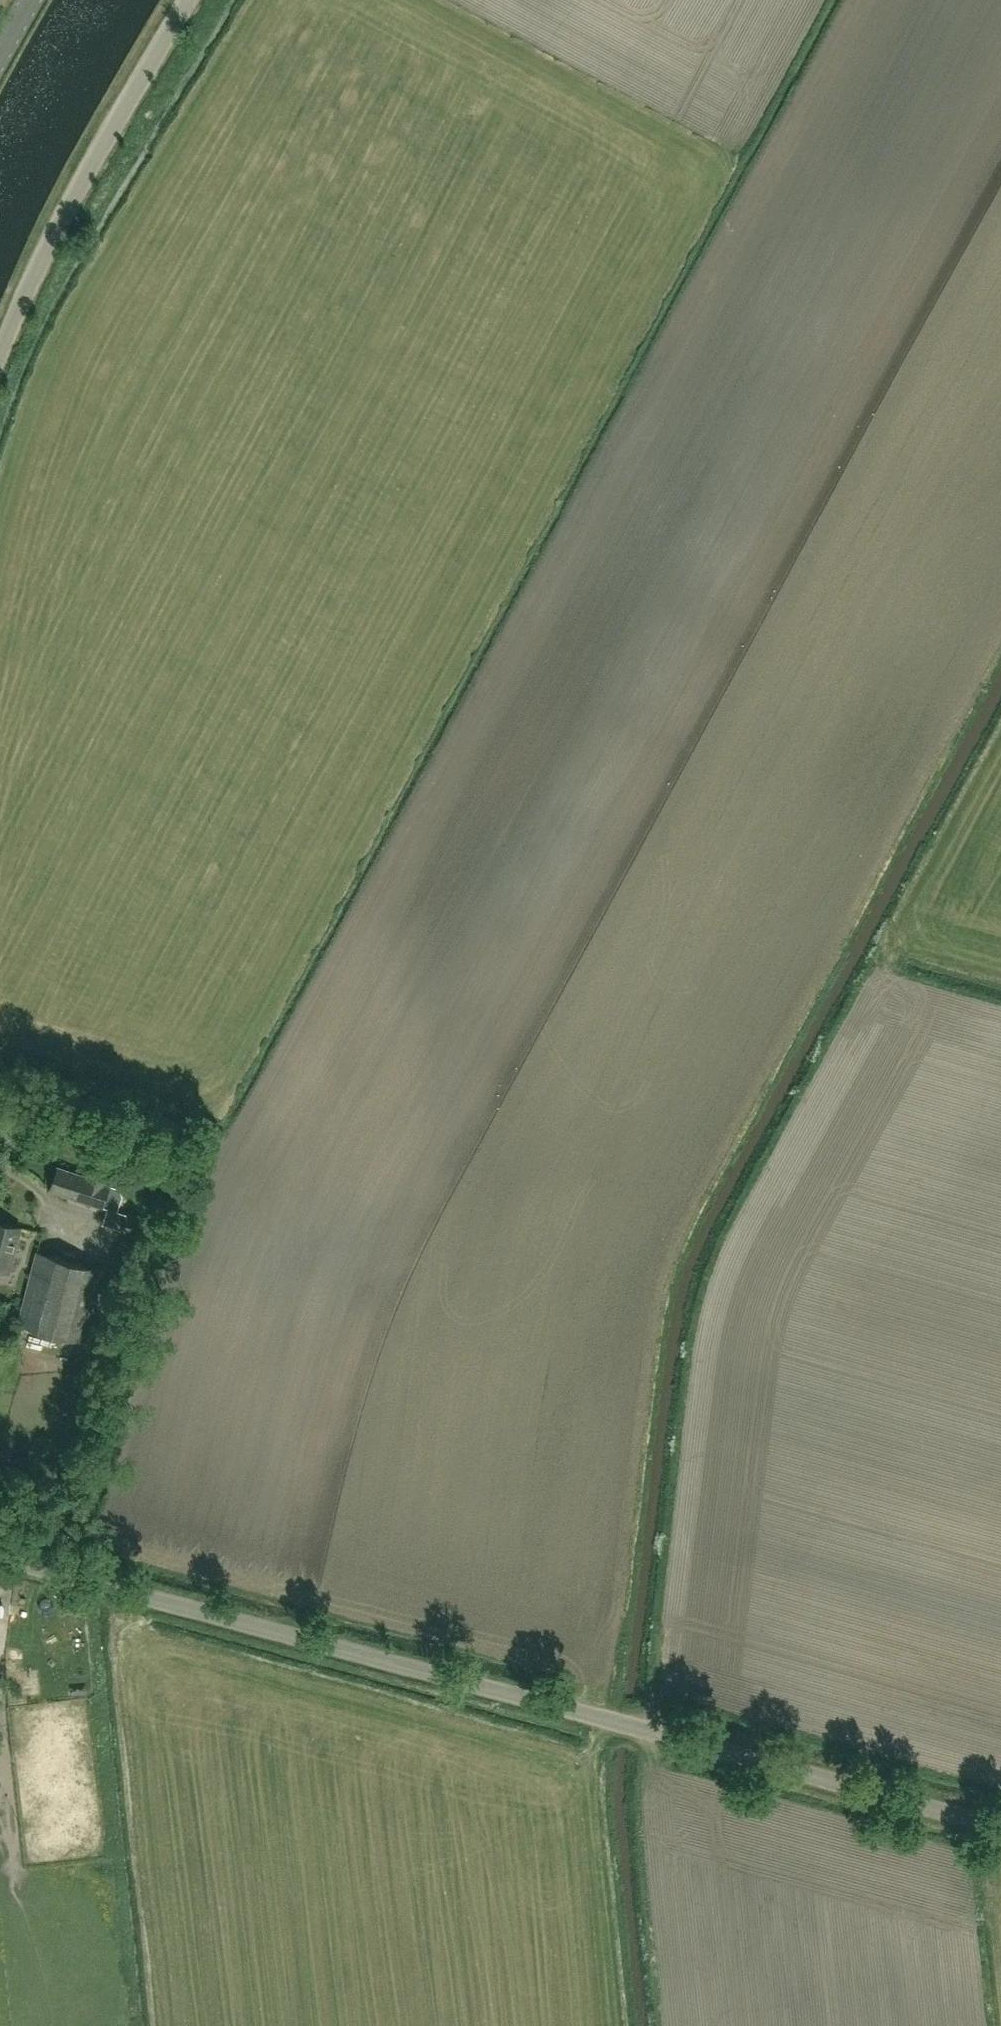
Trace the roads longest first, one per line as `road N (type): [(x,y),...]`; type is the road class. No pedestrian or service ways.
road 1 (unclassified): [(1000,1827),(0,1558)]
road 2 (unclassified): [(0,356),(91,165),(188,0)]

